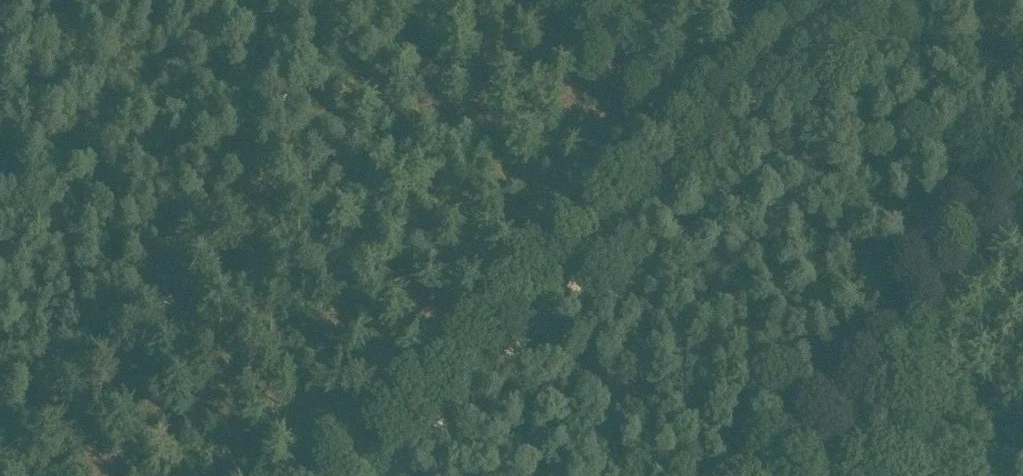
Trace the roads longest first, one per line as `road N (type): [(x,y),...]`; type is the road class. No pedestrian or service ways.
road 1 (track): [(402,475),(854,0)]
road 2 (track): [(1022,231),(849,463)]
road 3 (track): [(174,305),(0,459)]
road 4 (track): [(1022,72),(810,46)]

